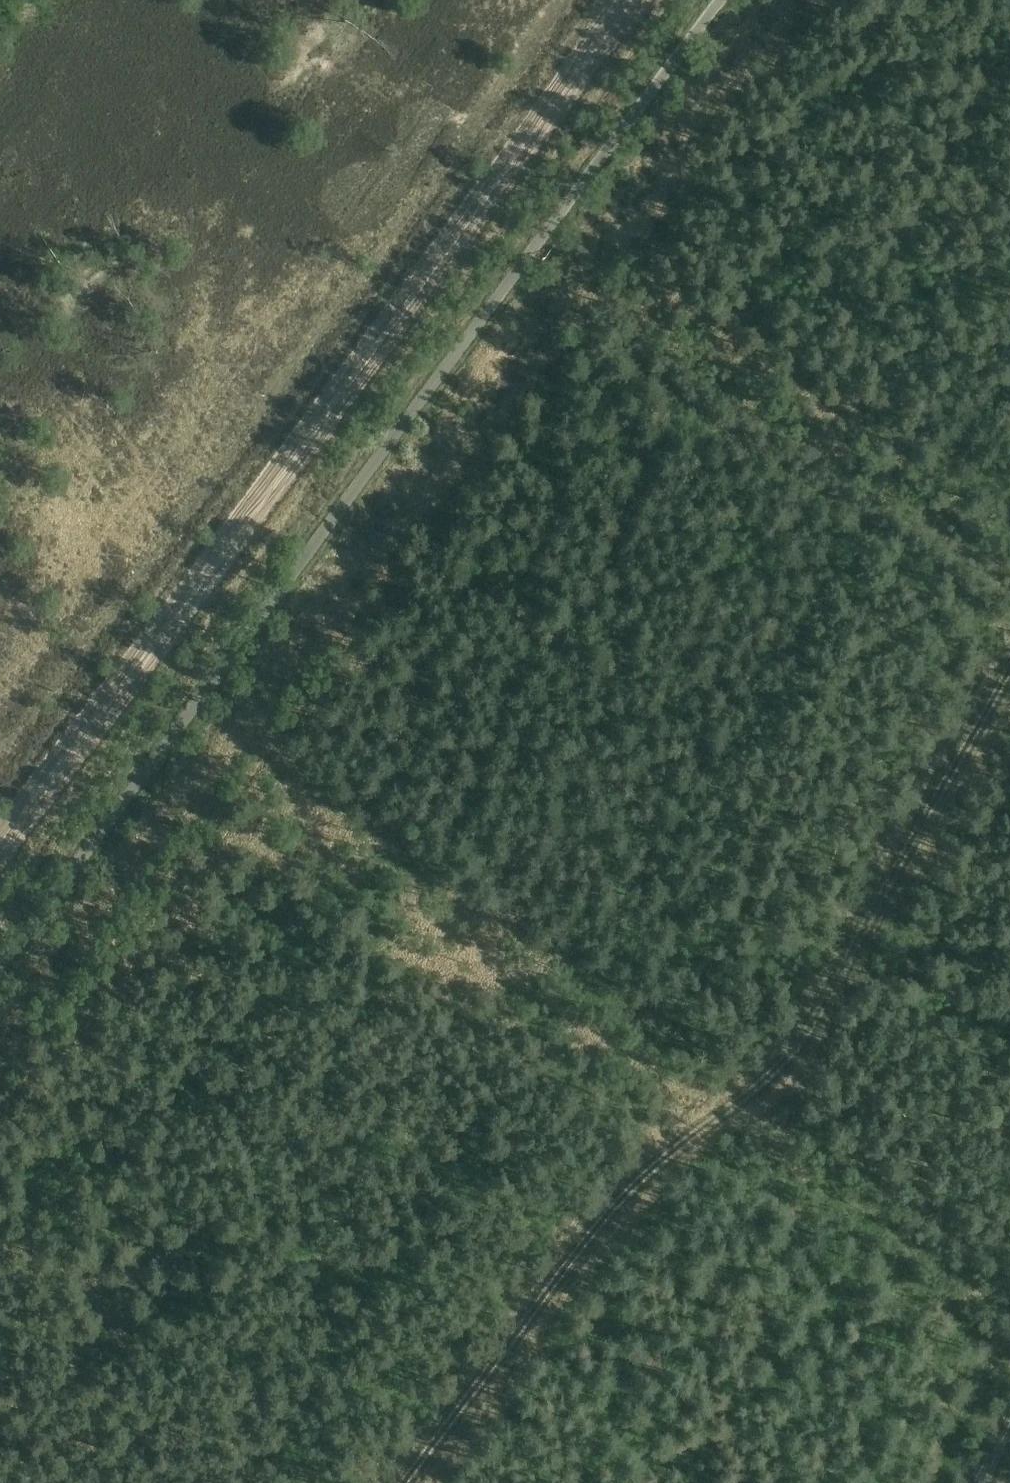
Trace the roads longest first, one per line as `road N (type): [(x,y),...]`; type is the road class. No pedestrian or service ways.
road 1 (track): [(0,832),(623,0)]

